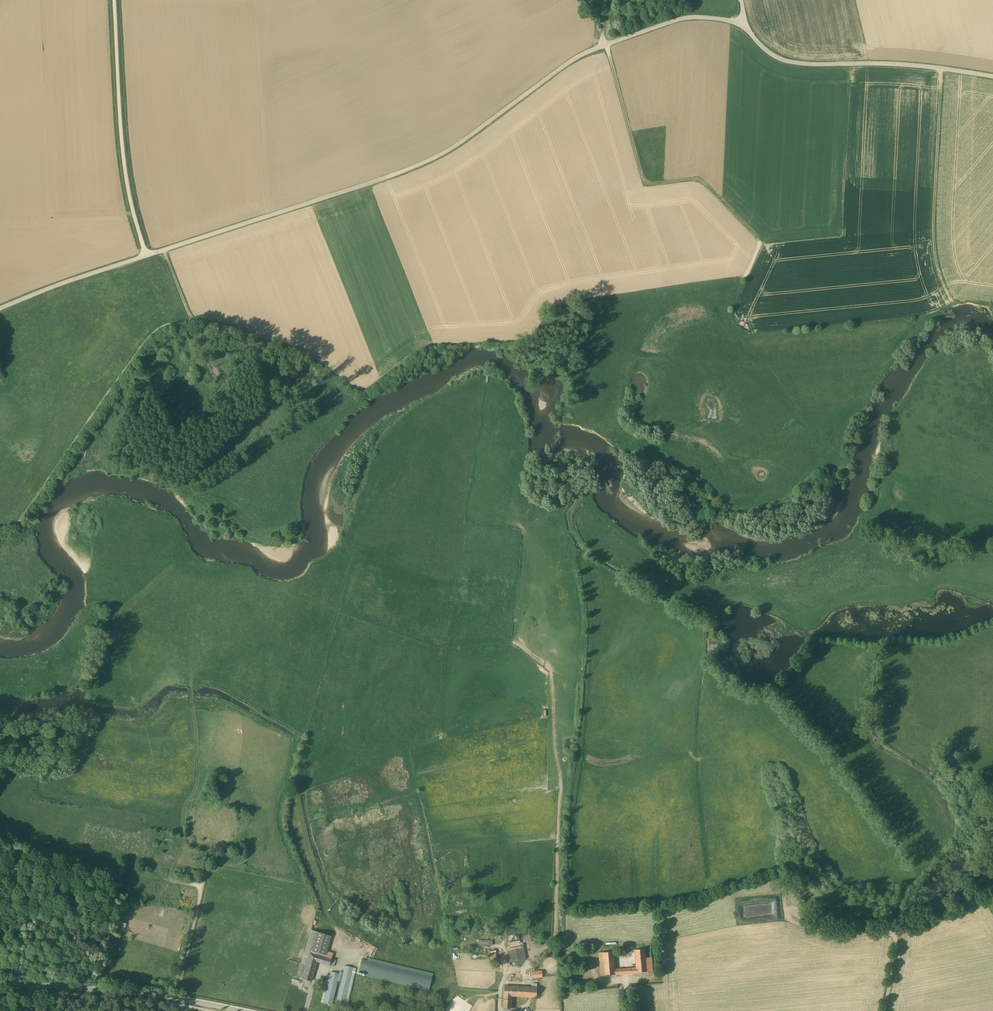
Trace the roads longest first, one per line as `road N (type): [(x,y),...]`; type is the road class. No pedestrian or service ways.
road 1 (unclassified): [(0,309),(437,156),(572,60),(606,45),(683,18),(740,24)]
road 2 (track): [(552,674),(561,782),(555,931),(523,968),(506,974),(500,999)]
road 3 (track): [(602,295),(661,285),(664,277),(606,45)]
road 4 (track): [(992,307),(954,304),(939,264),(945,70)]
road 5 (unclassified): [(740,24),(791,63),(992,77)]
road 6 (track): [(147,255),(122,142),(114,0)]
road 7 (tertiary): [(245,1010),(0,978)]
road 8 (track): [(190,676),(197,744),(191,844),(210,857)]
road 9 (unclassified): [(884,1010),(898,939),(789,920)]
road 10 (track): [(193,319),(232,329),(288,367),(315,413)]

